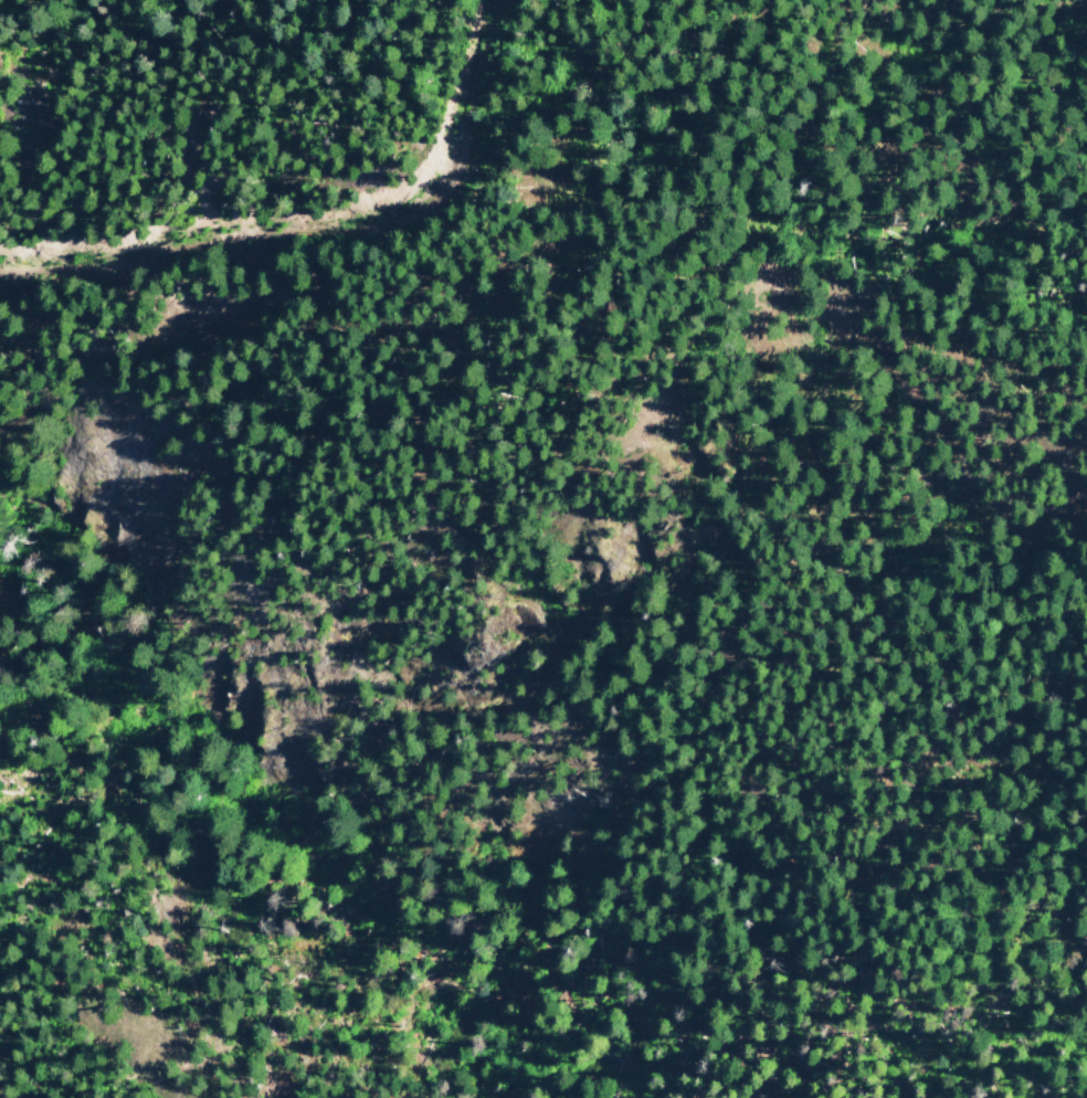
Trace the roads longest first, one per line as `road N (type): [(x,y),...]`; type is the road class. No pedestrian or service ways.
road 1 (track): [(424,0),(419,78),(334,197),(266,234),(0,255)]

